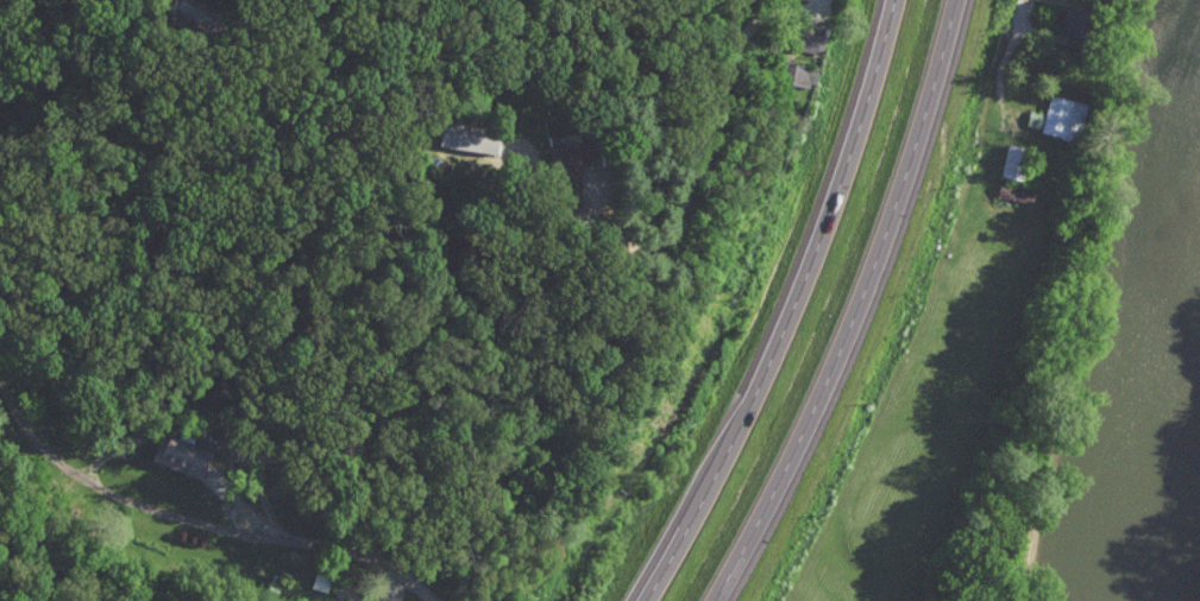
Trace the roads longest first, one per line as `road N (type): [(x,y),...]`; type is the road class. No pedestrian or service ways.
road 1 (trunk): [(894,0),(823,230),(739,432),(644,600)]
road 2 (trunk): [(712,600),(793,456),(884,220),(952,0)]
road 3 (residential): [(431,600),(354,553),(241,540),(64,470),(0,384)]

